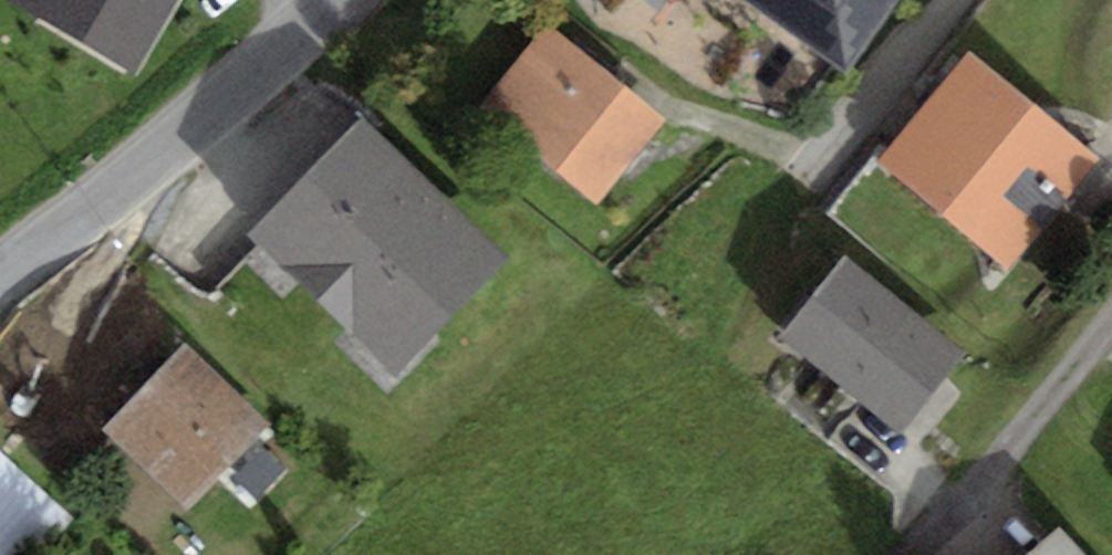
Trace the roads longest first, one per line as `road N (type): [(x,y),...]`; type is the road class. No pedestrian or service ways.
road 1 (tertiary): [(0,273),(143,169),(333,0)]
road 2 (track): [(999,494),(1111,345)]

